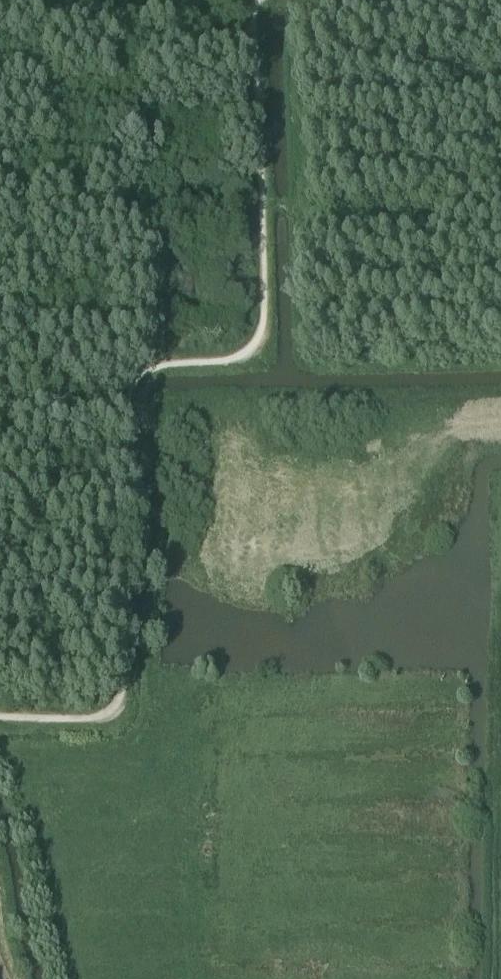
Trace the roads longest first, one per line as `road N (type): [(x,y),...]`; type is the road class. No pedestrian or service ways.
road 1 (track): [(0,717),(113,713),(124,681),(130,390),(152,367),(244,356),(257,344),(265,321),(258,0)]

